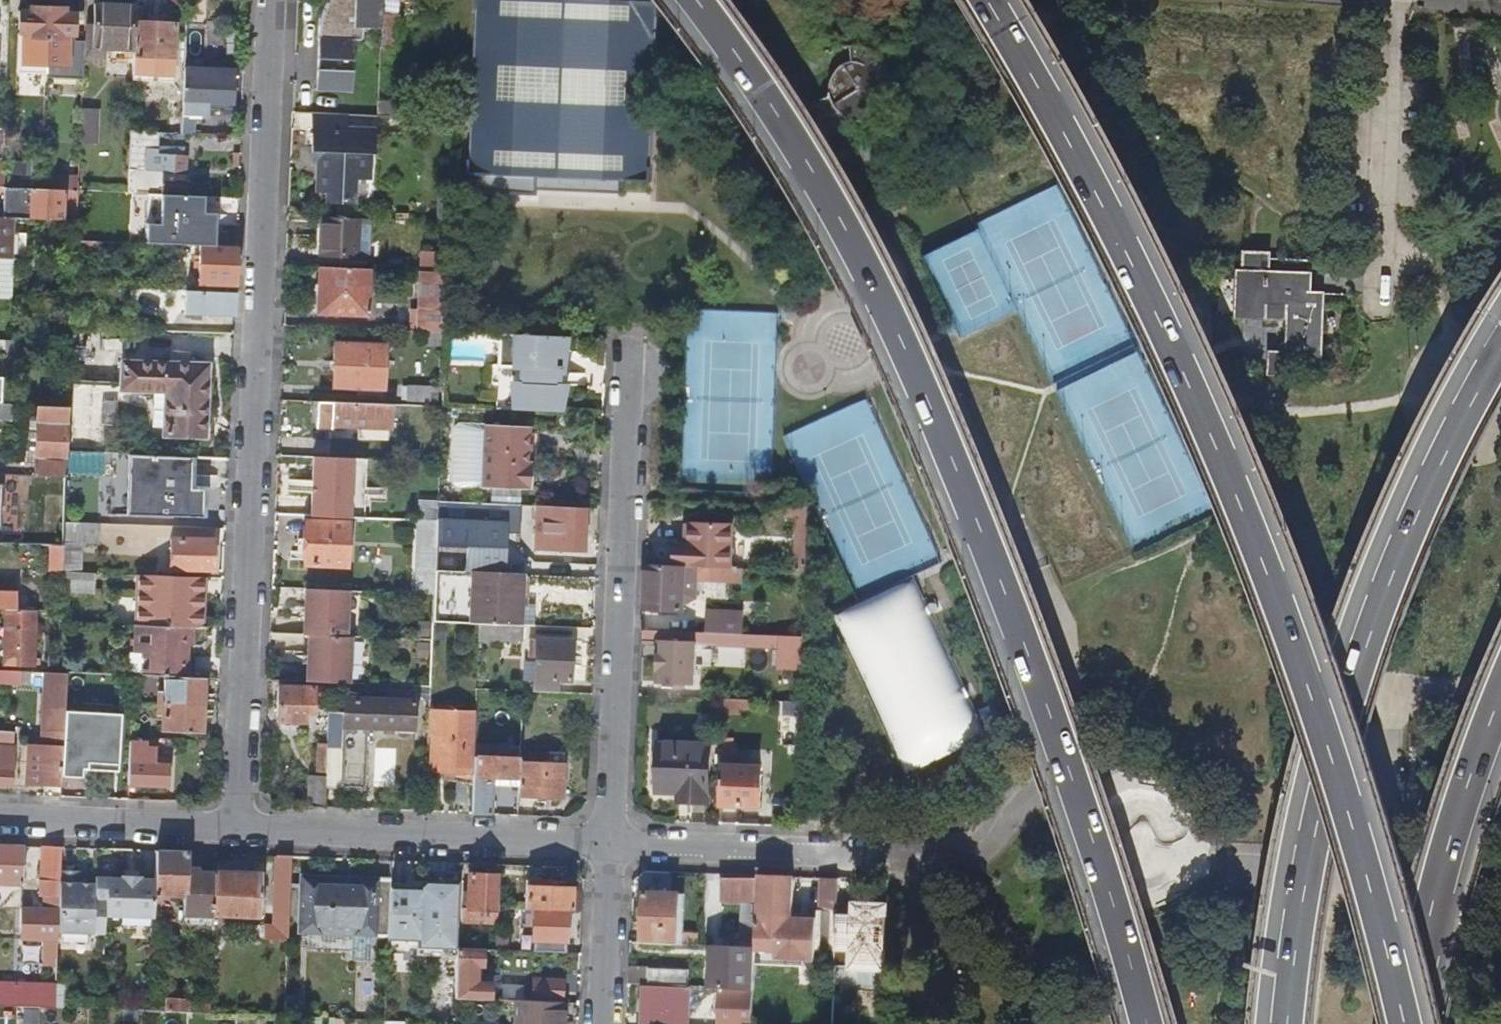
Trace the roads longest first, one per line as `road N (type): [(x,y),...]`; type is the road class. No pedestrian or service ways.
road 1 (motorway): [(703,0),(758,77),(881,285),(957,457),(1106,867),(1149,1023)]
road 2 (motorway): [(1416,1023),(1391,916),(1310,661),(1222,426),(1127,230),(1001,0)]
road 3 (residential): [(273,0),(240,833)]
road 4 (motorway): [(1500,351),(1424,500),(1359,660),(1306,893),(1292,1023)]
road 5 (residential): [(631,339),(611,844)]
road 6 (residential): [(240,833),(611,844)]
road 7 (motorway): [(1413,1023),(1430,916),(1500,701)]
road 8 (residential): [(611,844),(933,856)]
road 9 (residential): [(1376,309),(1388,0)]
road 10 (residential): [(0,825),(240,833)]
road 11 (residential): [(611,844),(603,1023)]

